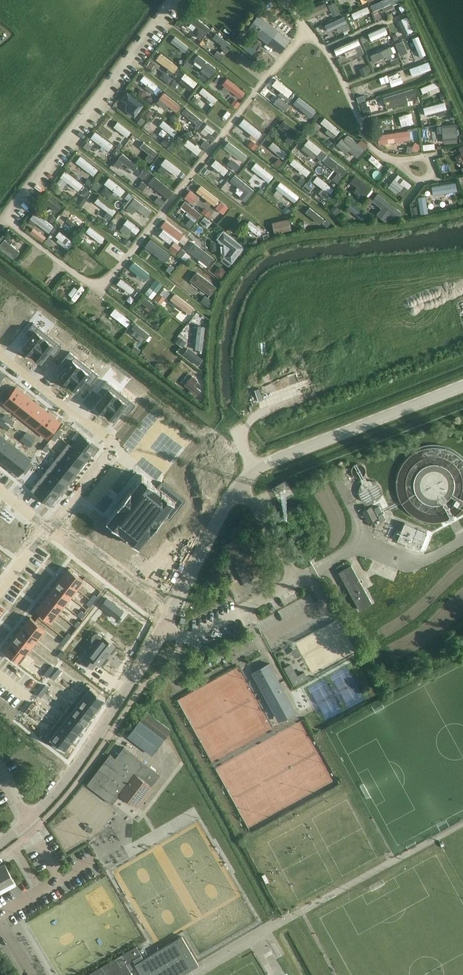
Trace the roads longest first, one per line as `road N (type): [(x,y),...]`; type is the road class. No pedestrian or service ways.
road 1 (residential): [(49,529),(115,444),(0,355)]
road 2 (tertiary): [(462,386),(263,465),(235,488)]
road 3 (tertiary): [(28,821),(74,769),(162,629)]
road 4 (residential): [(167,620),(49,529)]
road 5 (residential): [(162,629),(196,636),(296,581)]
road 6 (tertiary): [(235,488),(167,620)]

